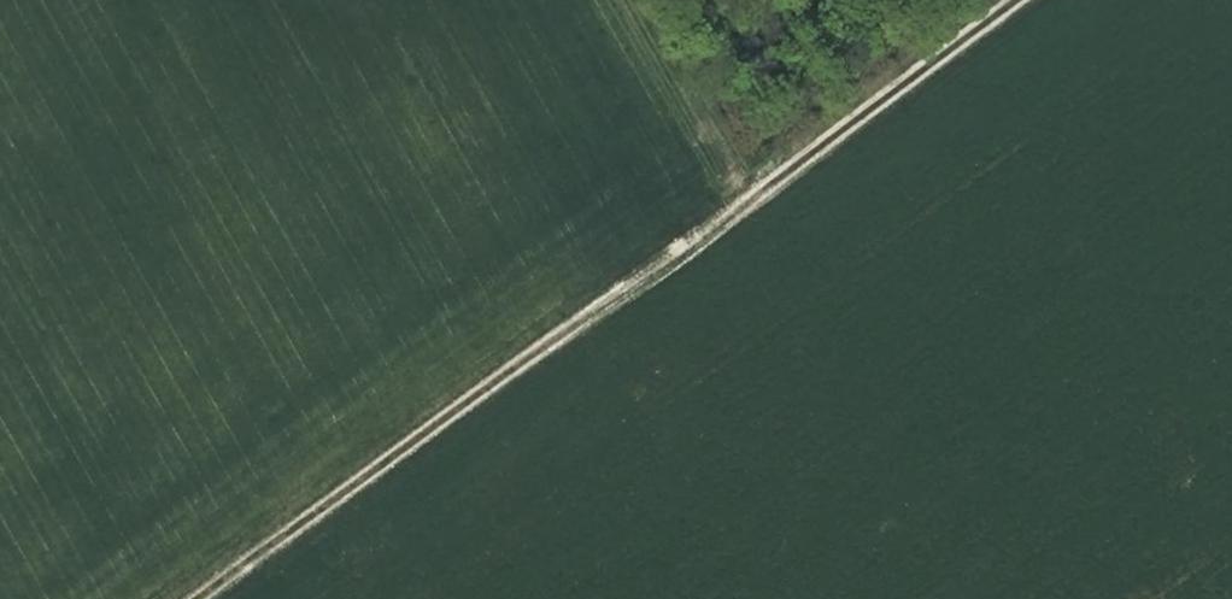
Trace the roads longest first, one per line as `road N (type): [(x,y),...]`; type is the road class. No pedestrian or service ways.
road 1 (track): [(205,598),(1024,0)]

